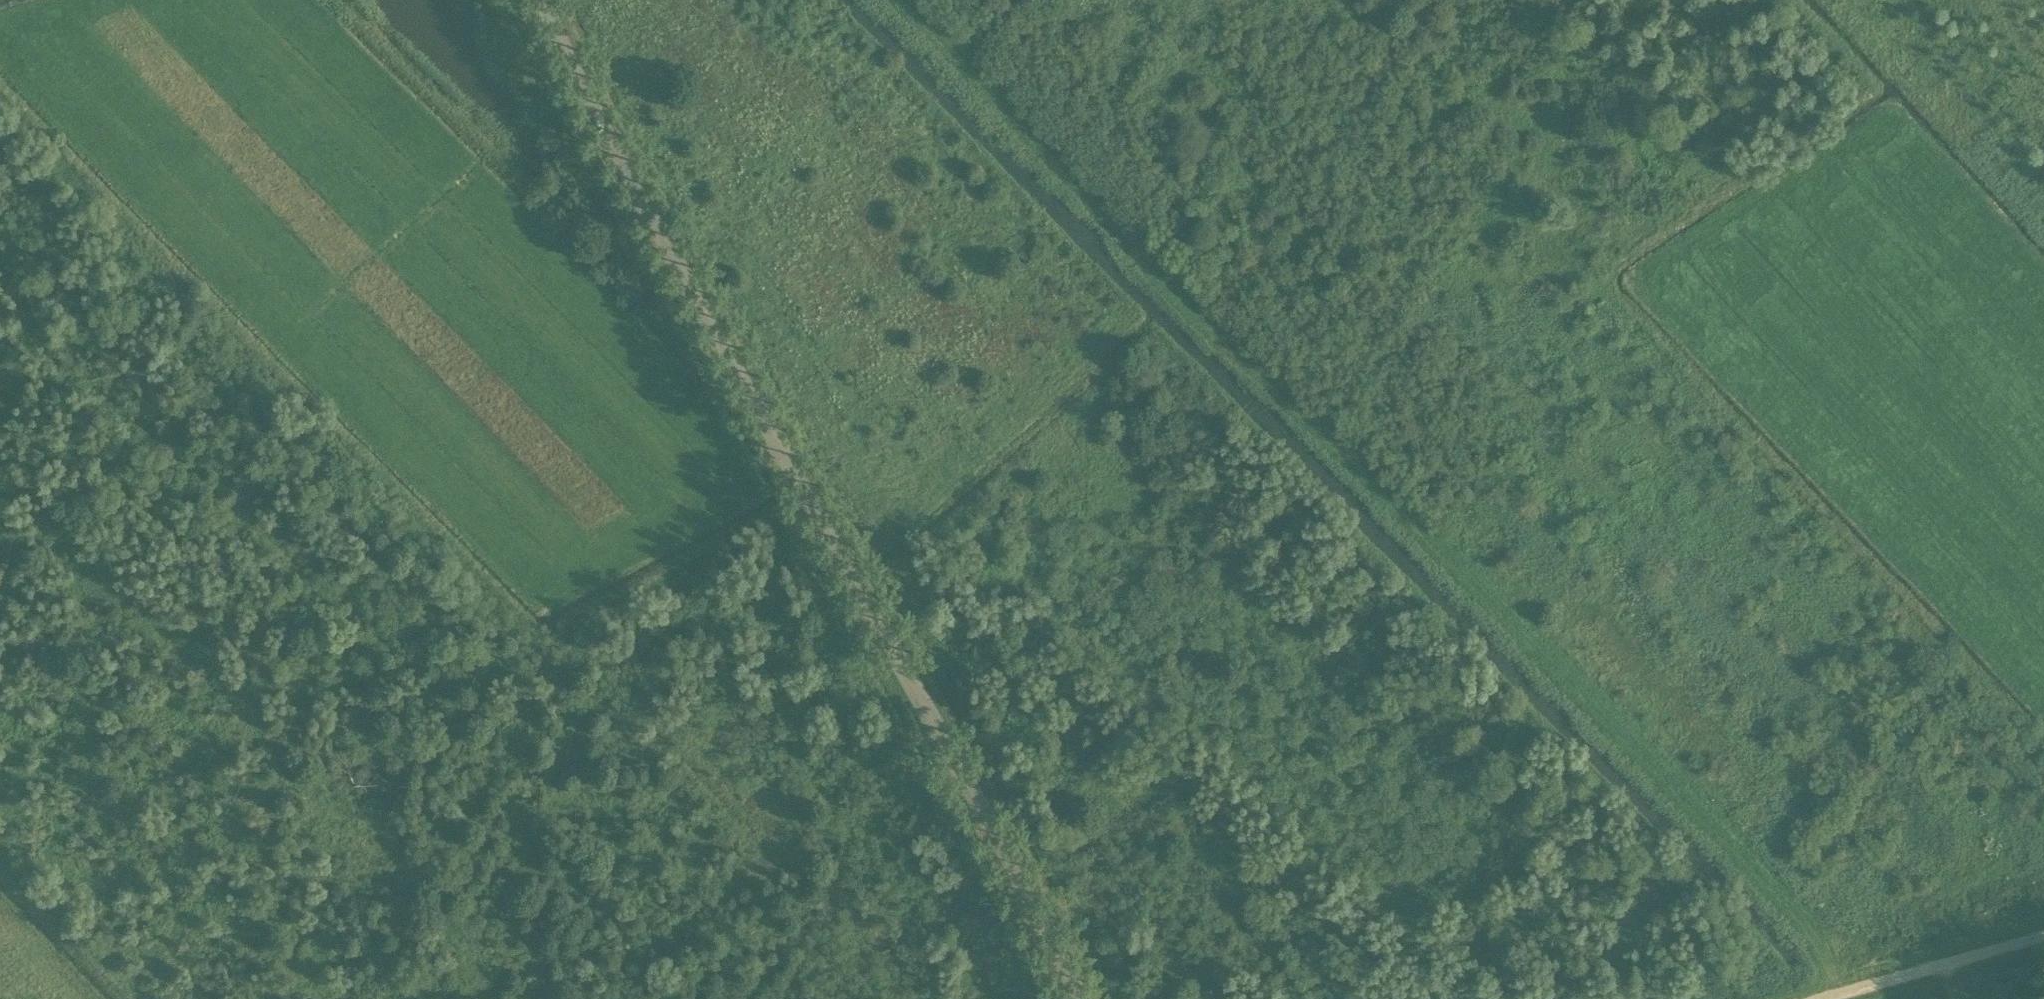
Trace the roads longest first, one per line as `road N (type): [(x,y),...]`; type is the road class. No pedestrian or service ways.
road 1 (unclassified): [(1088,998),(991,803),(600,107),(547,0)]
road 2 (track): [(1838,998),(2043,940)]

